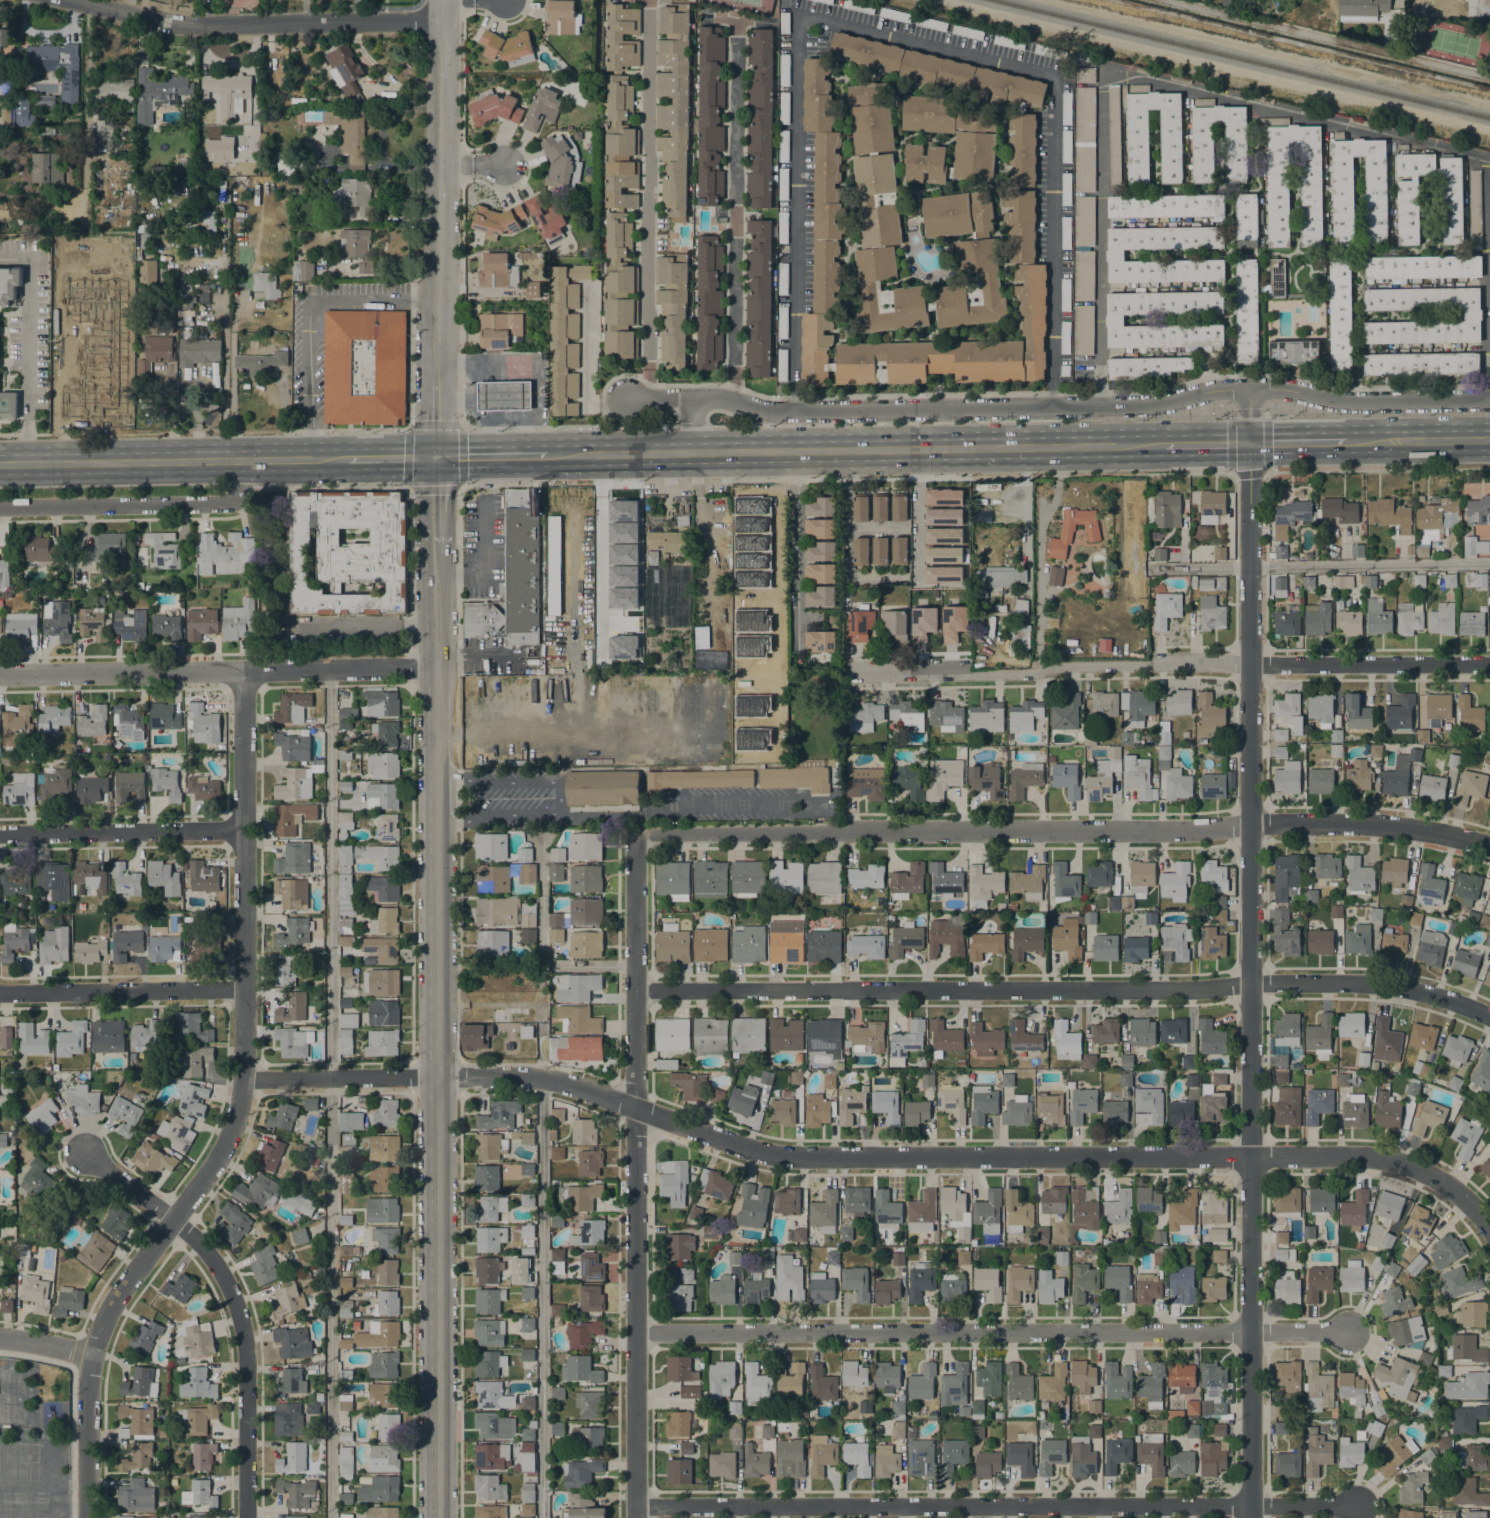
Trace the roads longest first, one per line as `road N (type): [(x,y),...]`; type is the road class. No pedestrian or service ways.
road 1 (tertiary): [(1249,1517),(1249,388)]
road 2 (secondary): [(439,1517),(434,543)]
road 3 (residential): [(88,1517),(88,1375),(101,1327),(220,1155),(240,1104),(247,990),(242,670)]
road 4 (residential): [(1489,398),(1341,401),(1267,387),(1215,388),(1144,405),(793,411),(724,398),(627,398)]
road 5 (residential): [(1489,846),(1362,822),(639,836)]
road 6 (residential): [(1250,1157),(790,1159),(543,1078),(438,1076)]
road 7 (residential): [(635,1507),(1358,1508)]
road 8 (residential): [(635,1333),(1351,1335)]
road 9 (residential): [(635,1517),(639,836)]
road 10 (primary): [(1165,443),(546,455)]
road 11 (residential): [(1249,983),(635,990)]
road 12 (residential): [(434,668),(0,674)]
road 13 (residential): [(247,1517),(249,1349),(239,1306),(202,1245),(86,1155)]
road 14 (residential): [(1249,664),(843,677)]
road 15 (tertiary): [(440,20),(181,24),(69,0)]
road 16 (primary): [(345,458),(0,463)]
road 17 (tertiary): [(435,382),(440,77)]
road 18 (residential): [(241,459),(240,492),(220,503),(0,508)]
road 19 (residential): [(1489,1231),(1452,1191),(1387,1160),(1250,1157)]
road 20 (residential): [(247,990),(0,992)]
road 21 (residential): [(1489,1016),(1383,984),(1249,983)]
road 22 (residential): [(244,832),(0,836)]
road 23 (residential): [(1249,664),(1489,663)]
road 24 (residential): [(797,451),(797,650)]
road 25 (residential): [(438,1076),(244,1080)]
road 26 (primary): [(1489,438),(1345,439)]

